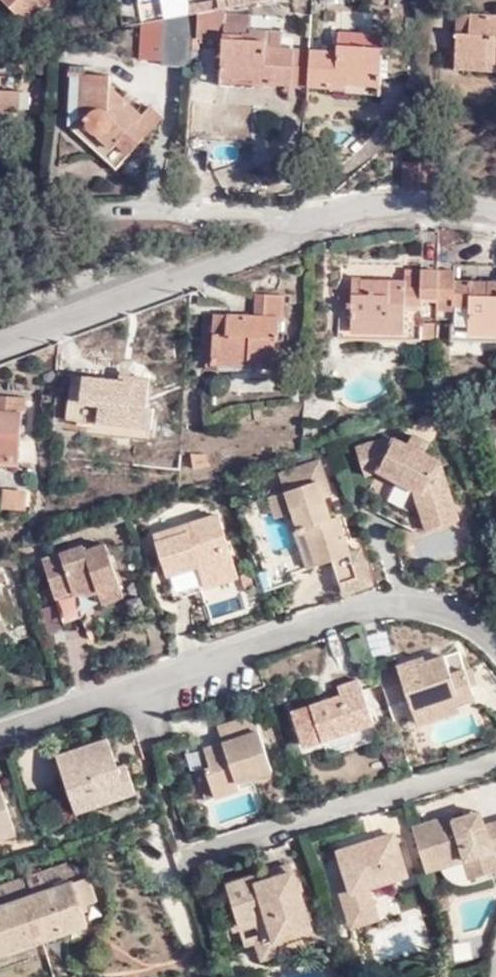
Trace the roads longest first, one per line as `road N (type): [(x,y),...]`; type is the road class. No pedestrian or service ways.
road 1 (residential): [(495,635),(476,616),(401,600),(0,729)]
road 2 (residential): [(325,225),(0,345)]
road 3 (residential): [(325,225),(0,213)]
road 4 (residential): [(495,763),(187,862)]
road 5 (residential): [(495,211),(407,207),(325,225)]

